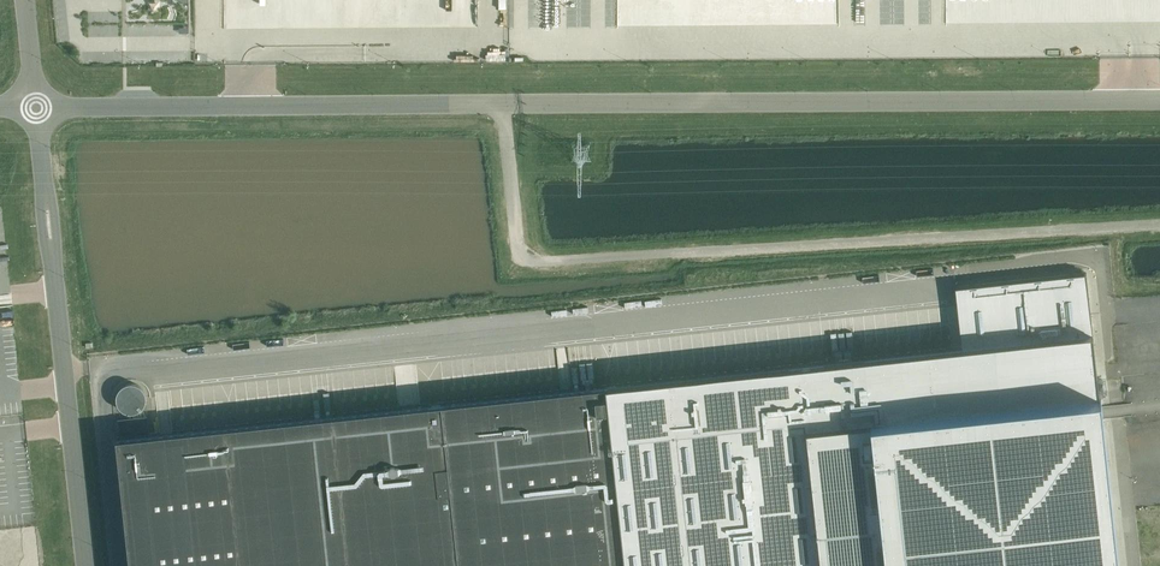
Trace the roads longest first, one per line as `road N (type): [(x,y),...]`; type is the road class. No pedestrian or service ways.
road 1 (unclassified): [(501,105),(525,261),(1159,223)]
road 2 (tertiary): [(501,105),(1159,100)]
road 3 (tertiary): [(37,107),(501,105)]
road 4 (unclassified): [(53,257),(86,565)]

